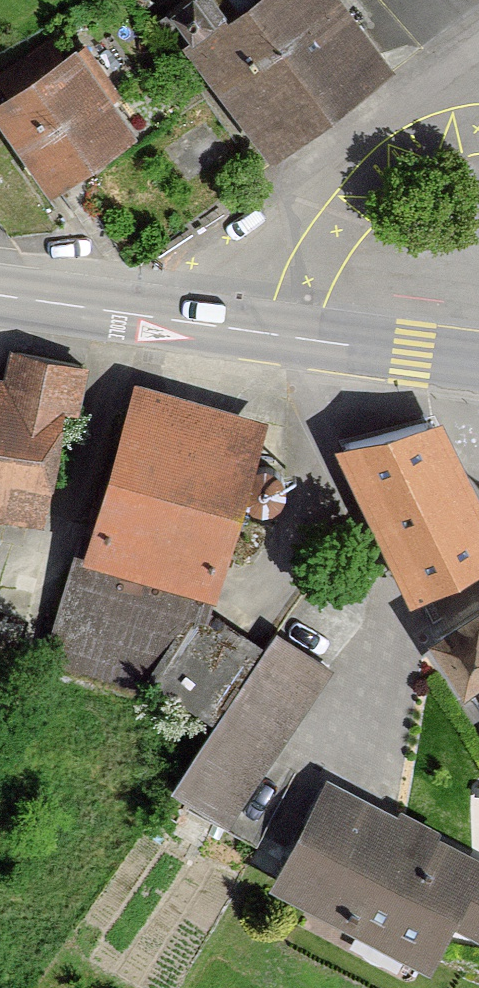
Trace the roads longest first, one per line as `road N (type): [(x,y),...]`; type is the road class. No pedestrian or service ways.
road 1 (residential): [(478,72),(346,151),(201,322)]
road 2 (tertiary): [(201,322),(478,363)]
road 3 (tertiary): [(0,295),(201,322)]

